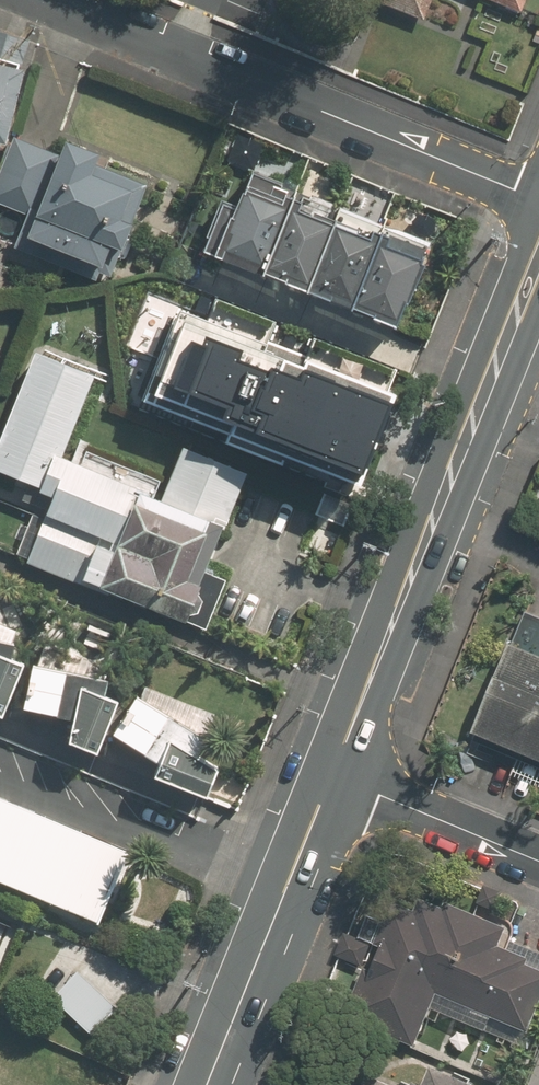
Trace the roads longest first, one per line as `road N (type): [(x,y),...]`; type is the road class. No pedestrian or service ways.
road 1 (secondary): [(538,249),(330,771)]
road 2 (residential): [(55,0),(538,201)]
road 3 (secondary): [(330,771),(203,1084)]
road 4 (residential): [(330,771),(538,861)]

